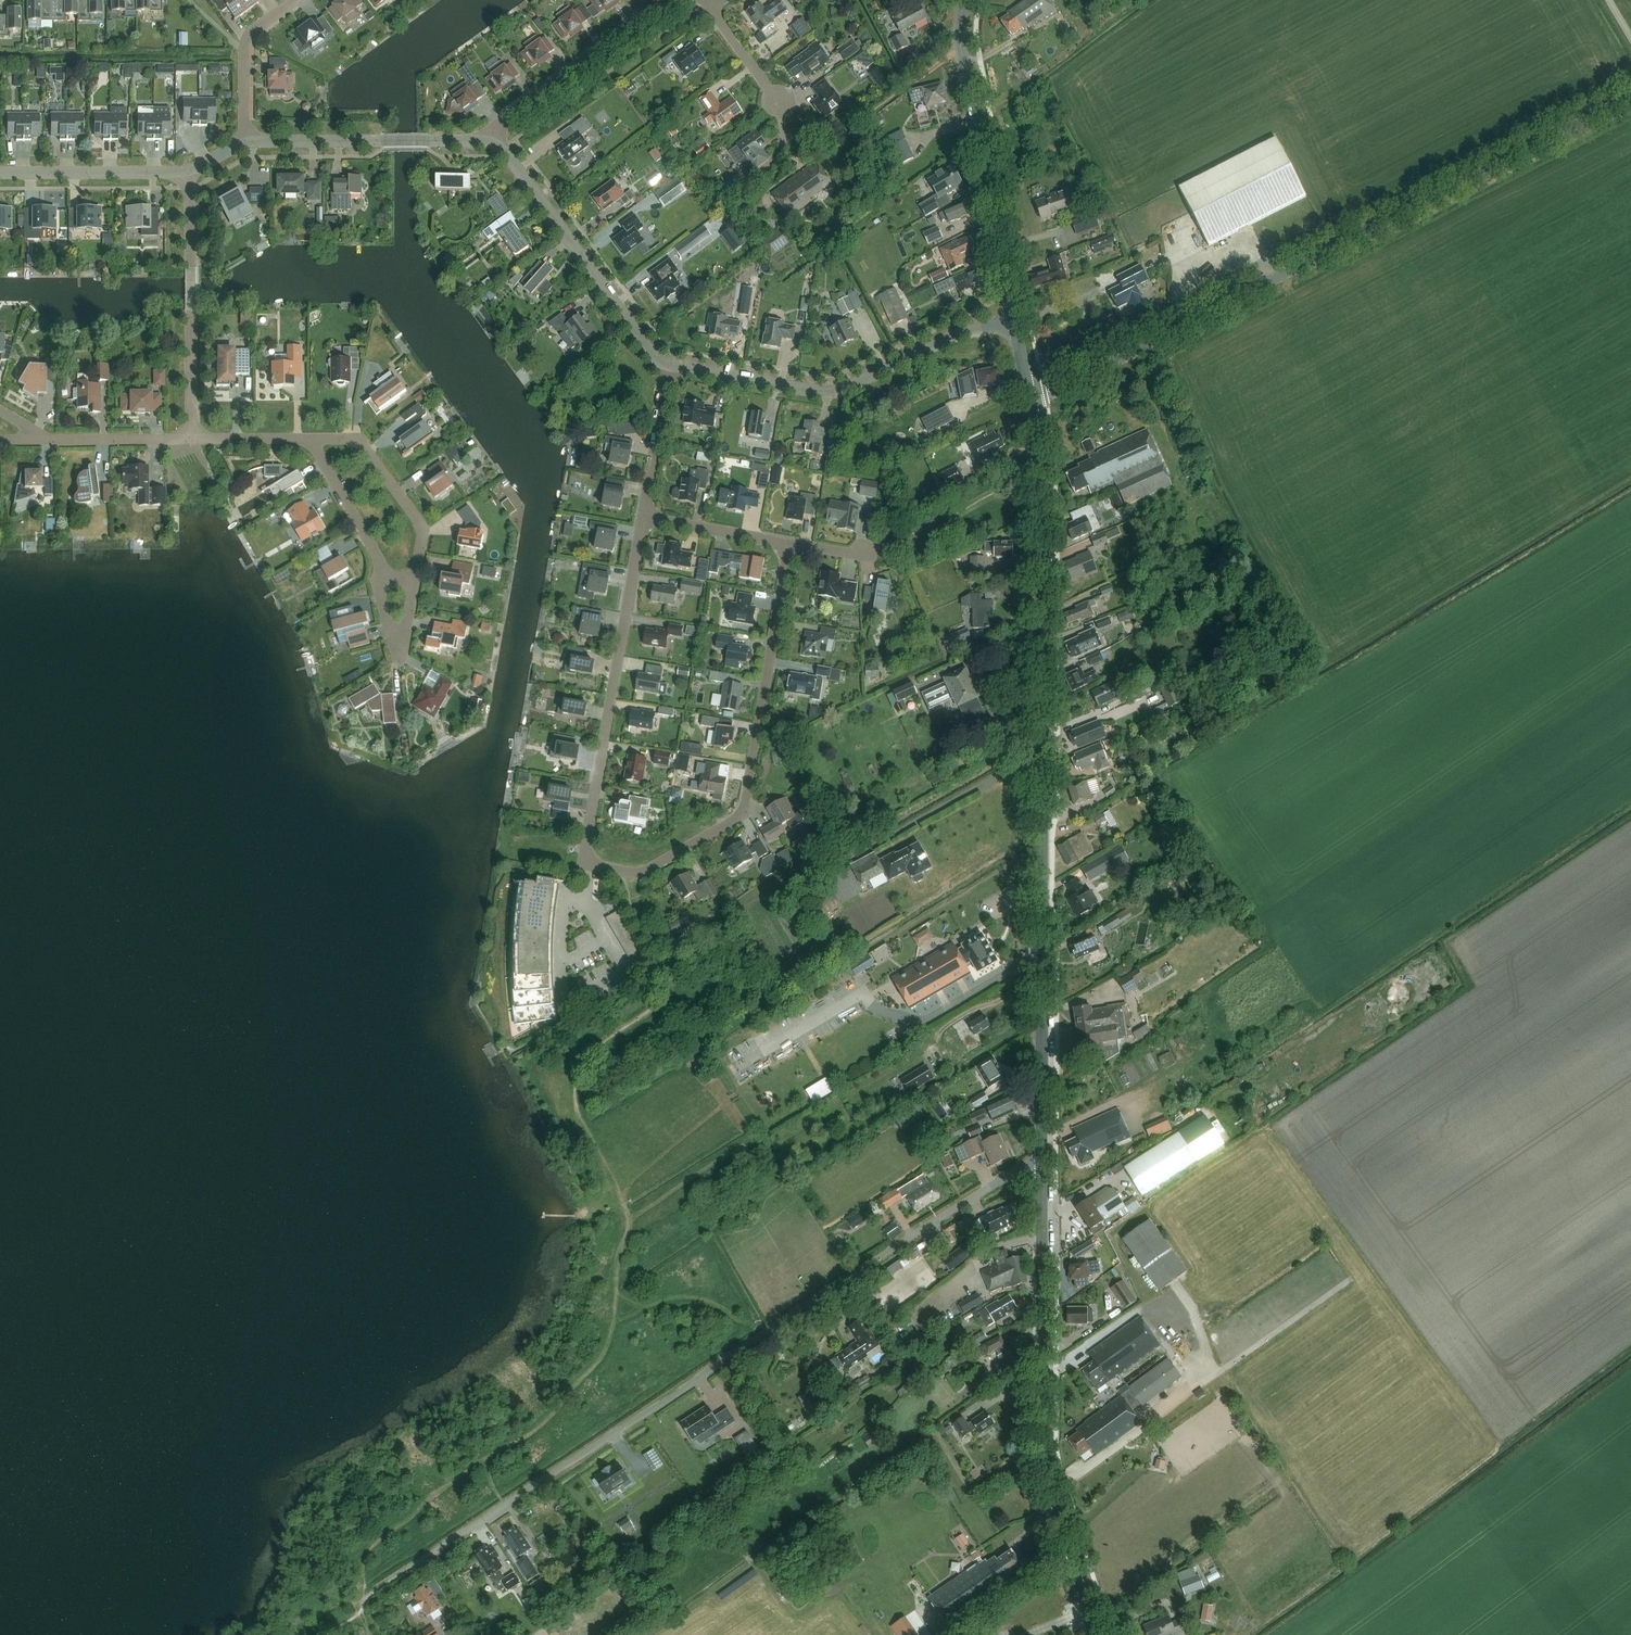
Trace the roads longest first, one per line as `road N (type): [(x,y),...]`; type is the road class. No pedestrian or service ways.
road 1 (unclassified): [(367,1598),(956,1208),(1042,1161)]
road 2 (residential): [(642,517),(582,833),(591,860),(626,869),(646,866),(733,815),(743,798),(785,544)]
road 3 (secondary): [(1042,1161),(1042,516),(1032,402)]
road 4 (tertiary): [(1032,402),(1630,96)]
road 5 (secondary): [(1096,1634),(1043,1445),(1042,1161)]
road 6 (residential): [(1015,318),(819,387),(668,364)]
road 7 (secondary): [(1015,318),(962,52),(966,0)]
road 8 (residential): [(668,364),(496,135)]
road 9 (residential): [(191,441),(187,176)]
road 10 (residential): [(496,135),(495,121),(661,0)]
road 11 (residential): [(311,441),(345,441),(367,452),(417,523),(412,582)]
road 12 (residential): [(0,172),(187,176)]
road 13 (residential): [(245,142),(424,139)]
road 14 (residential): [(245,142),(250,35),(295,0)]
road 15 (residential): [(668,364),(642,517)]
road 16 (residential): [(386,575),(311,441)]
road 17 (residential): [(43,442),(191,441)]
road 18 (residential): [(785,544),(642,517)]
road 19 (residential): [(412,582),(395,645),(380,585),(386,575)]
road 20 (residential): [(191,441),(311,441)]

